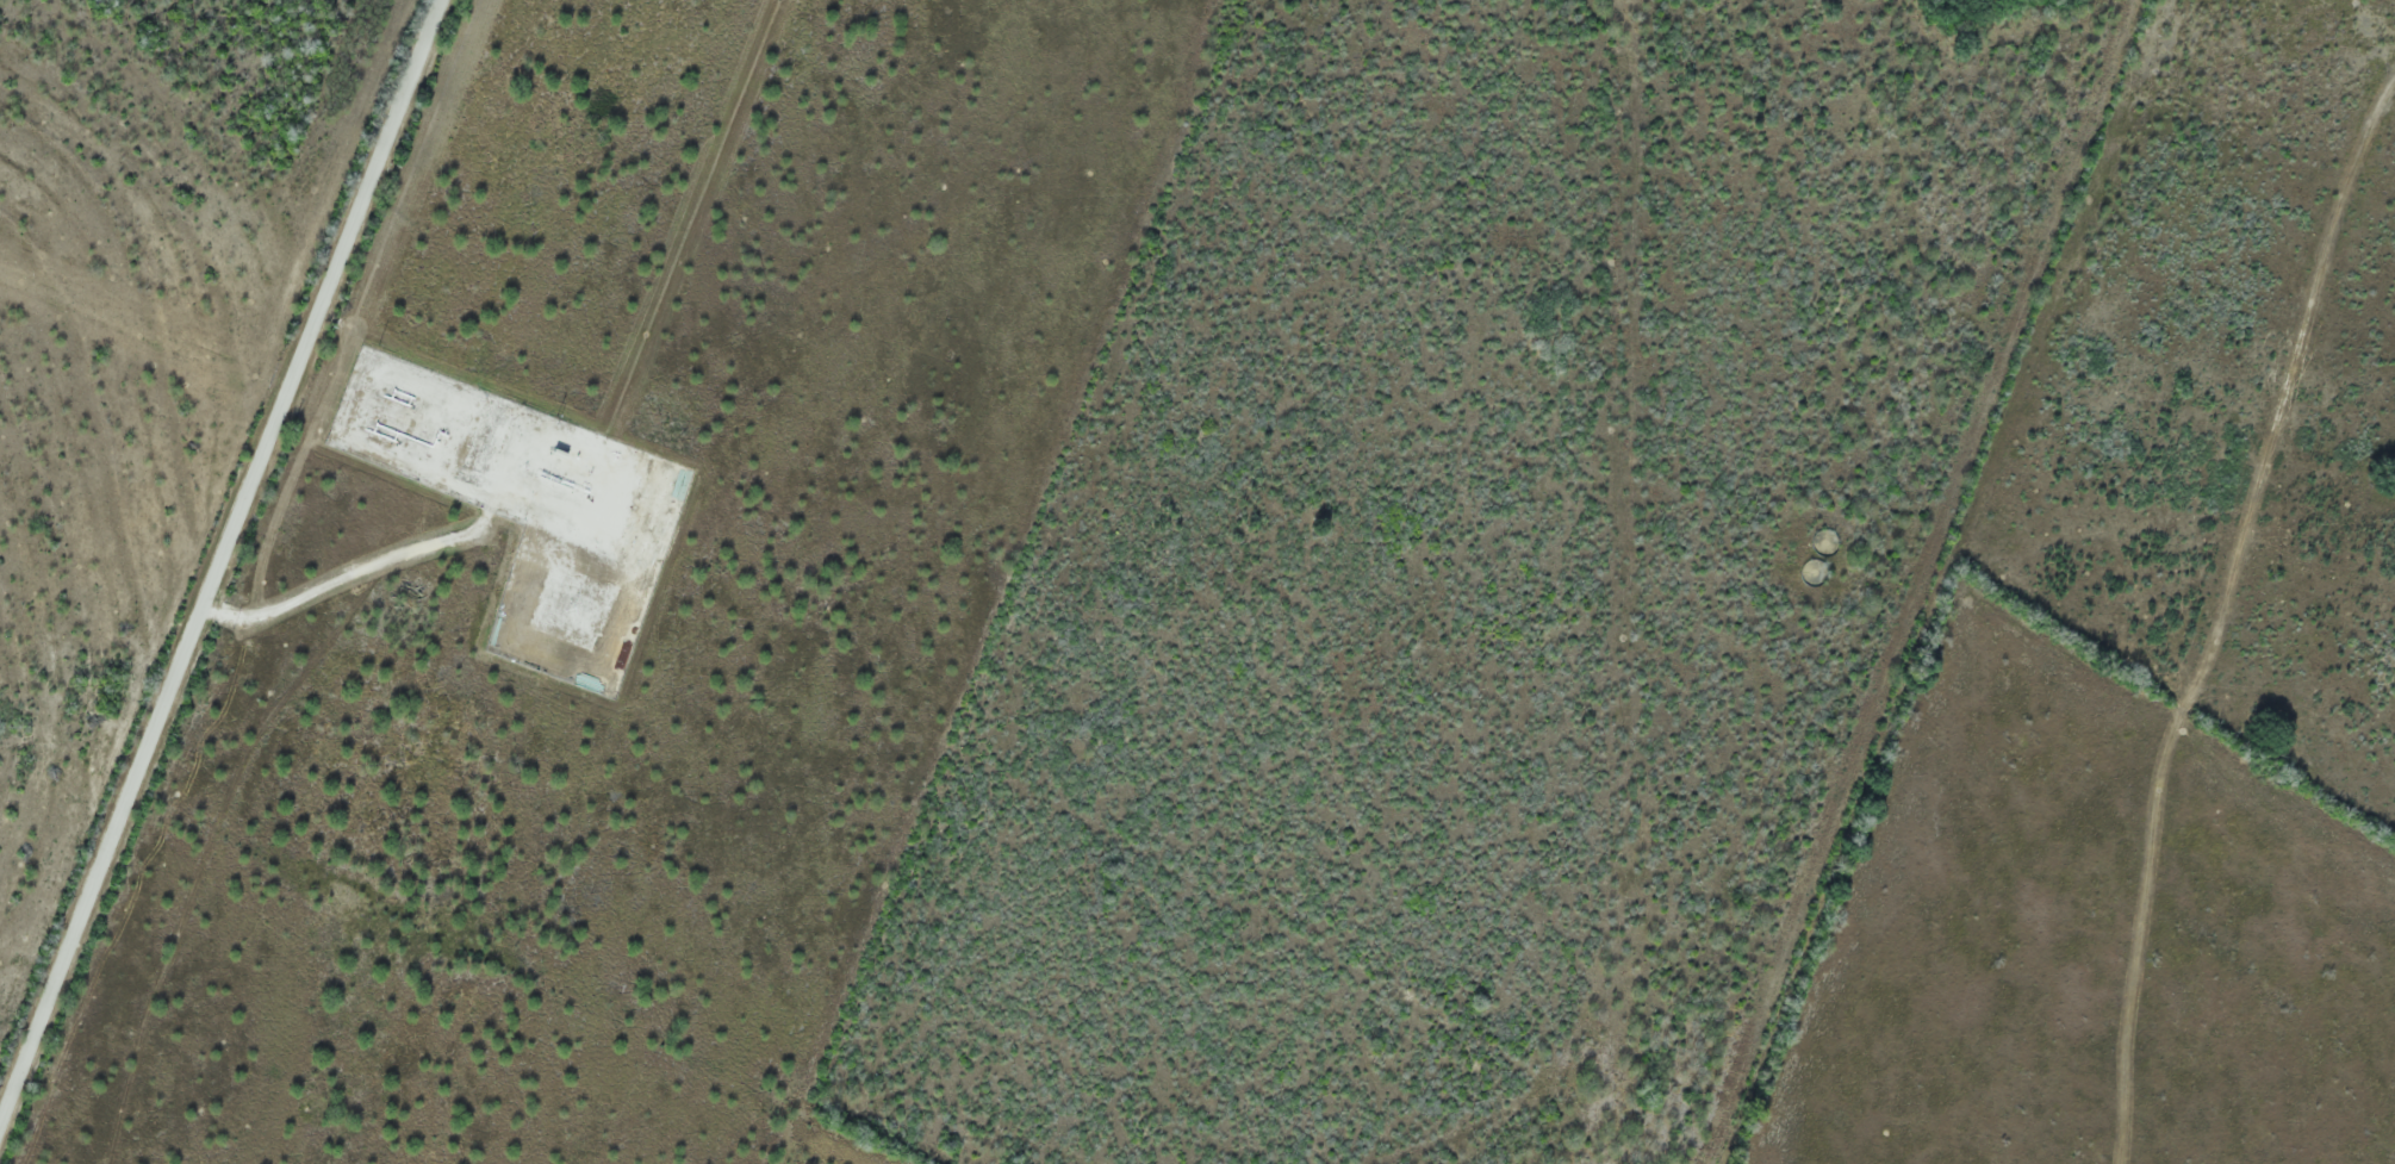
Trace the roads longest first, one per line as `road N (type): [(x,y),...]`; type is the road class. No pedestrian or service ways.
road 1 (residential): [(0,1124),(447,0)]

